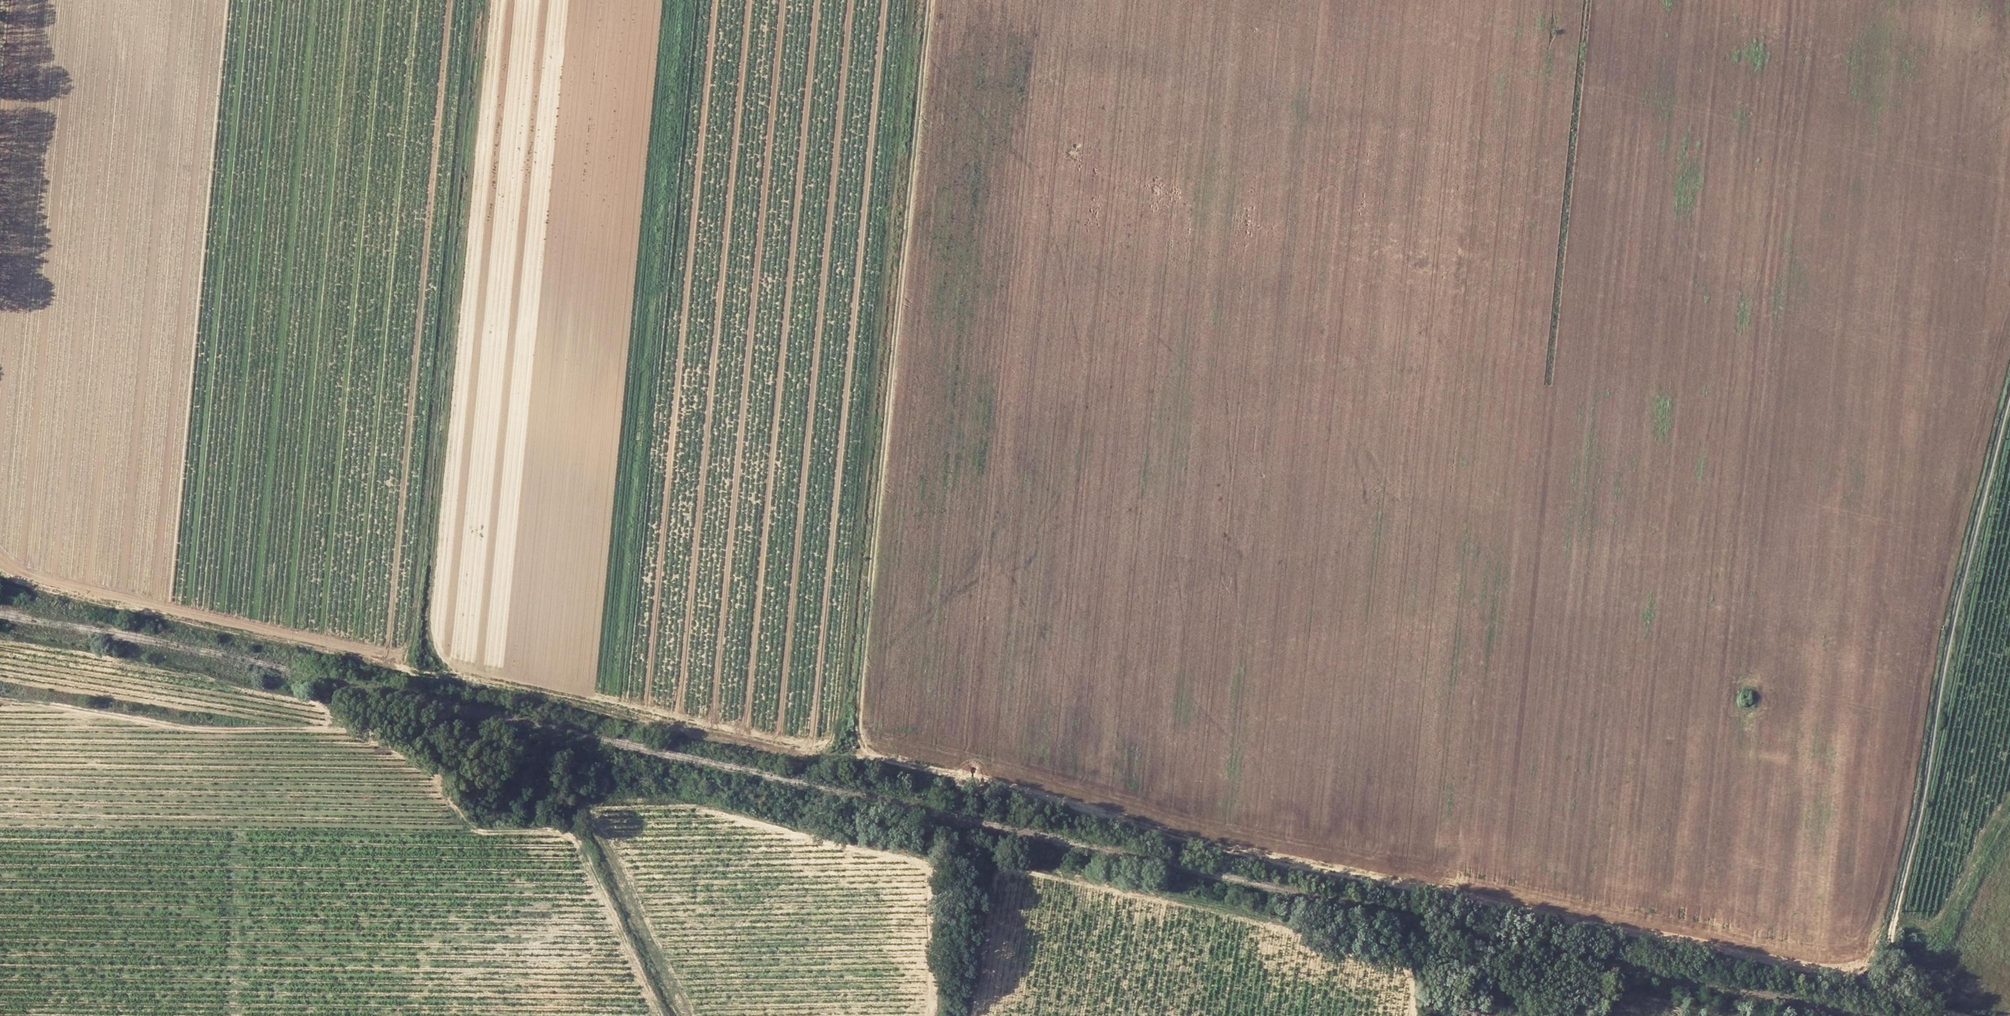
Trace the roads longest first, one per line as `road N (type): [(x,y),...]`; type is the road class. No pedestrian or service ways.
road 1 (track): [(936,0),(857,722),(873,754),(1264,858),(1872,987)]
road 2 (track): [(0,576),(825,758),(873,754)]
road 3 (track): [(2009,402),(1945,656),(1887,957),(1901,997),(1954,1015)]

